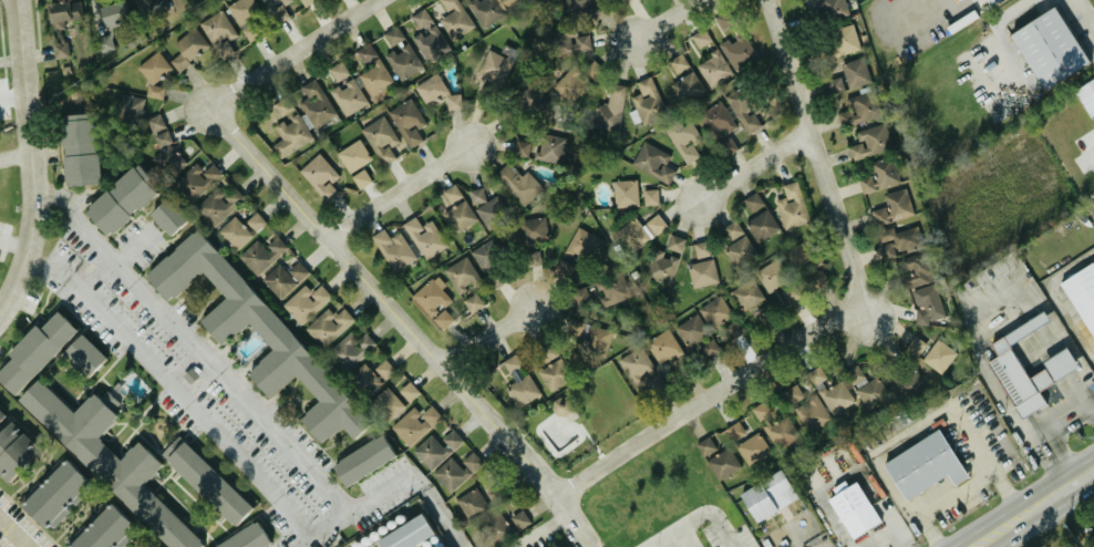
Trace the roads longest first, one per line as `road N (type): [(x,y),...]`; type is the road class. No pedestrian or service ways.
road 1 (residential): [(556,498),(865,295),(868,260),(782,0)]
road 2 (residential): [(588,546),(452,359),(236,120)]
road 3 (residential): [(236,120),(228,104),(240,82),(370,0)]
road 4 (tertiary): [(27,121),(32,219),(17,283),(0,309)]
road 5 (residential): [(338,233),(469,146)]
road 6 (residential): [(692,202),(822,122)]
road 7 (tertiary): [(27,121),(15,0)]

